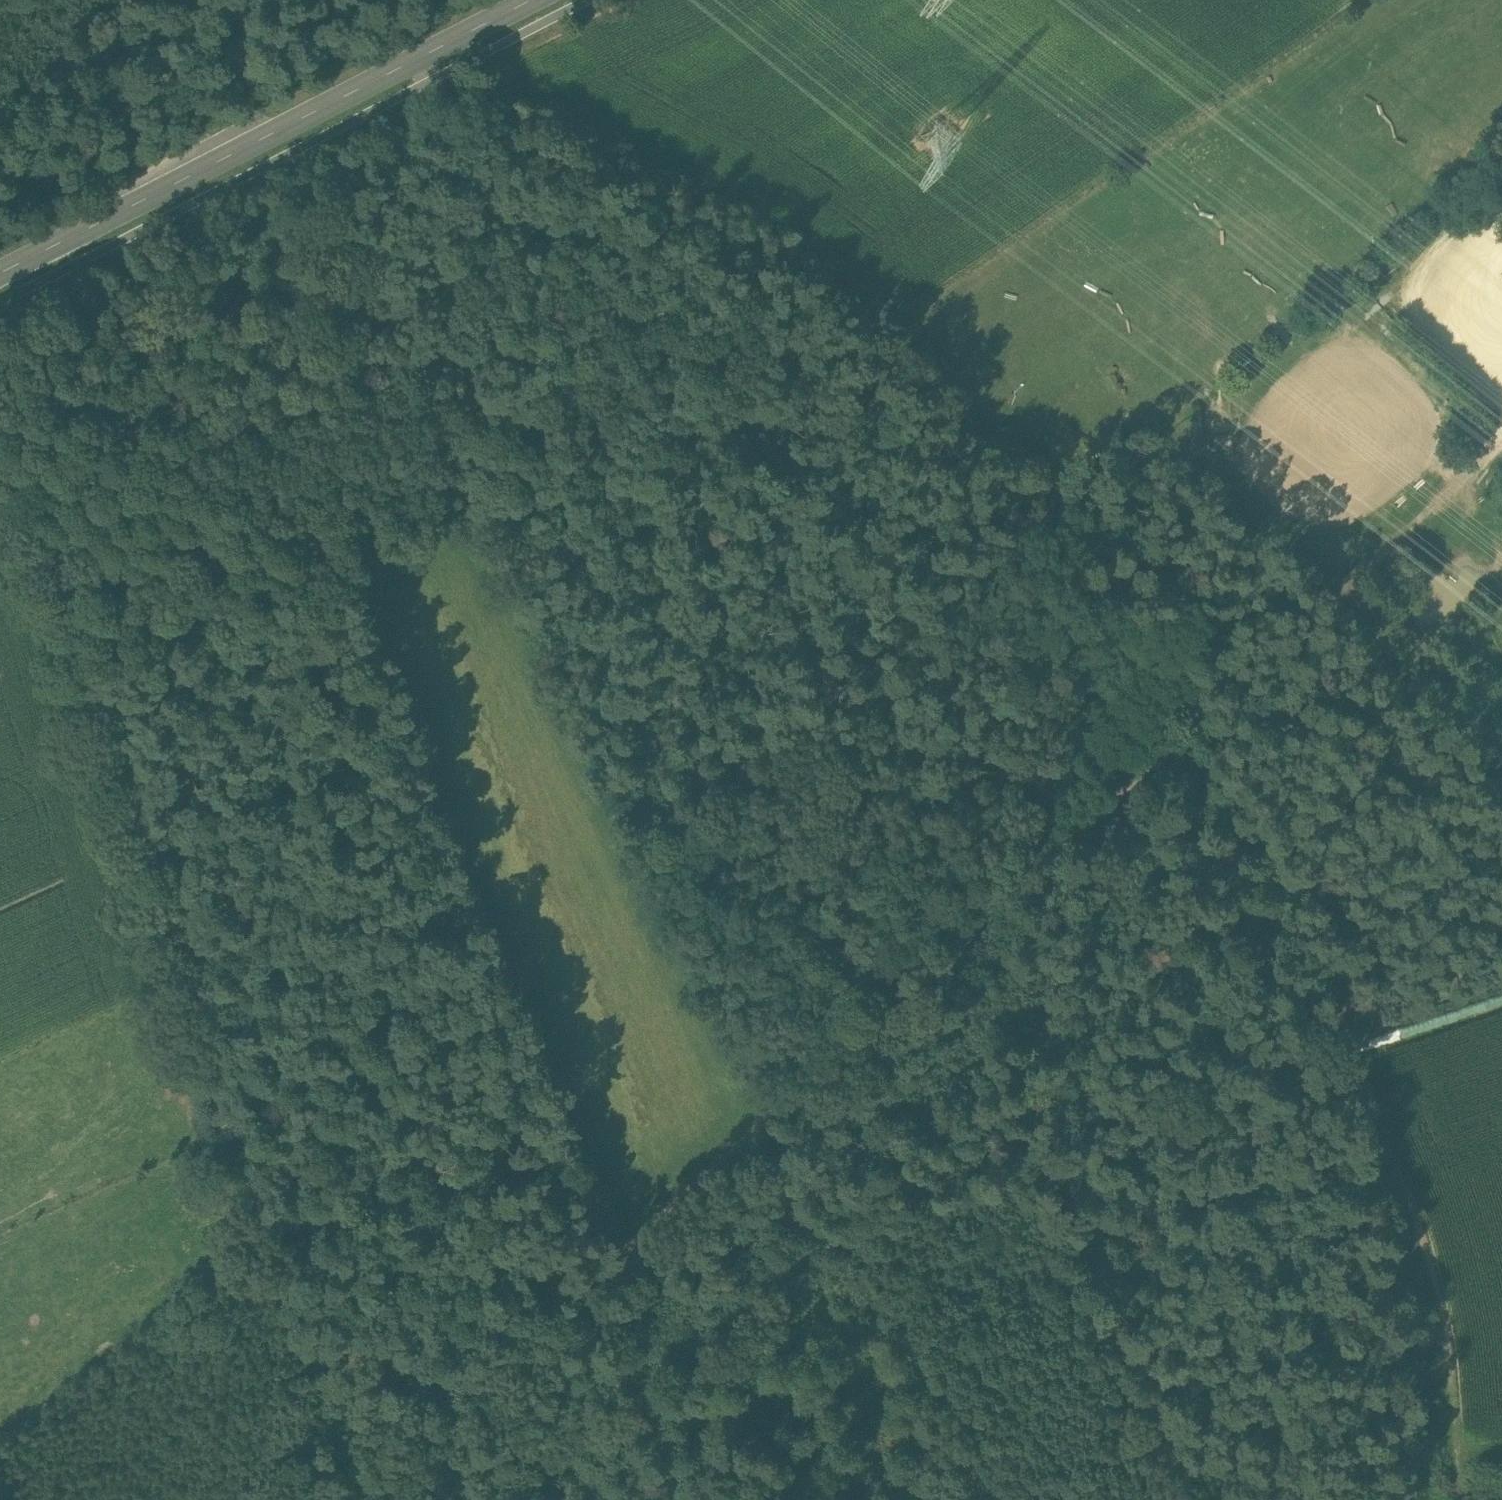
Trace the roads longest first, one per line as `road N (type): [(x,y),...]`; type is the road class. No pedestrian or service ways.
road 1 (track): [(486,1390),(259,748),(249,670),(266,598),(309,555),(357,541),(413,503),(526,513),(578,506),(797,357),(860,300),(519,139),(411,62)]
road 2 (track): [(1460,1499),(1452,1384),(1435,1297),(1359,1072),(1350,1018),(1501,971)]
road 3 (secondary): [(0,272),(531,0)]
road 4 (track): [(1350,1018),(1319,997),(1197,754),(1182,744)]

